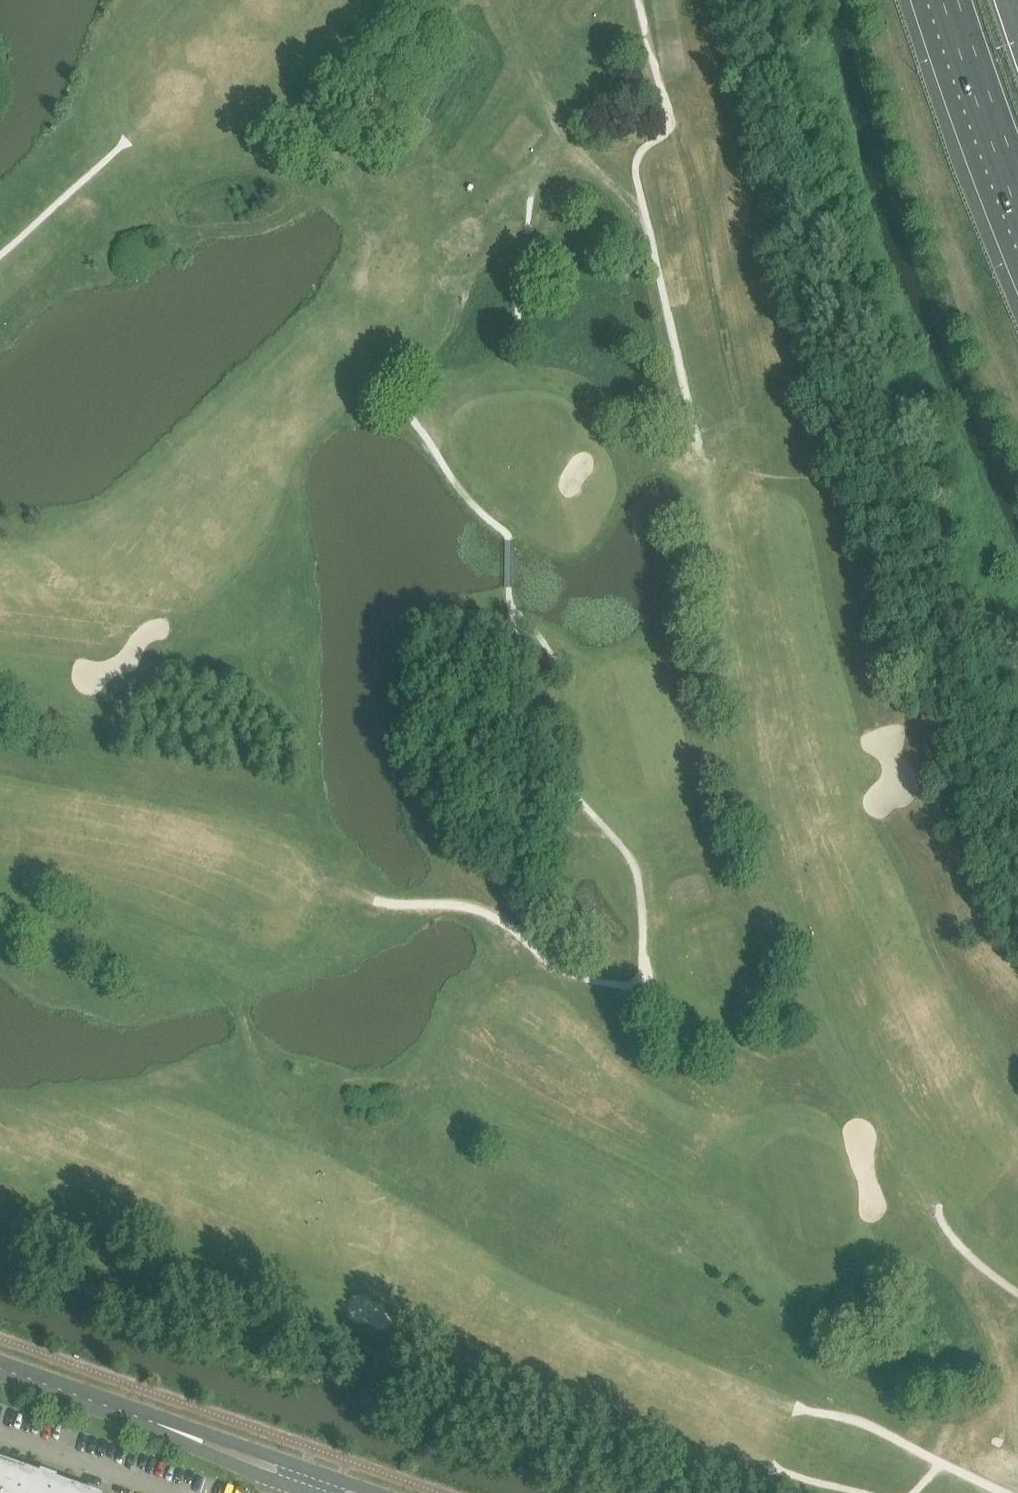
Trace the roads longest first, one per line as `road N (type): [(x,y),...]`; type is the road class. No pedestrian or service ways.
road 1 (motorway): [(951,0),(1017,190)]
road 2 (unclassified): [(0,1365),(181,1432)]
road 3 (unclassified): [(320,1473),(181,1432)]
road 4 (unclassified): [(181,1432),(207,1452),(307,1492)]

